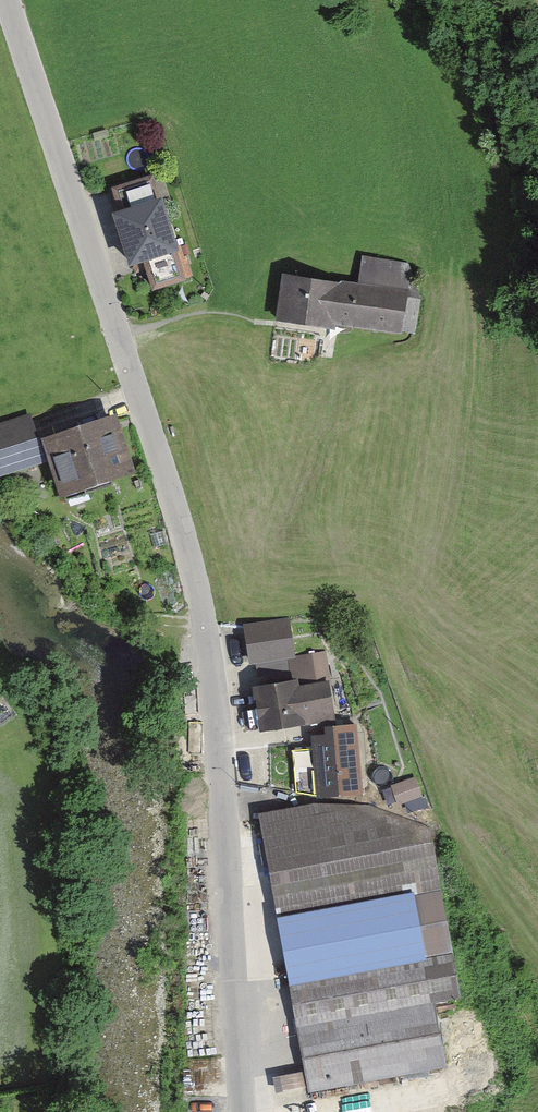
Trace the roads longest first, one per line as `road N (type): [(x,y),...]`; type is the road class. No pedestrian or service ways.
road 1 (unclassified): [(242,1111),(212,682),(200,615),(81,208),(7,0)]

